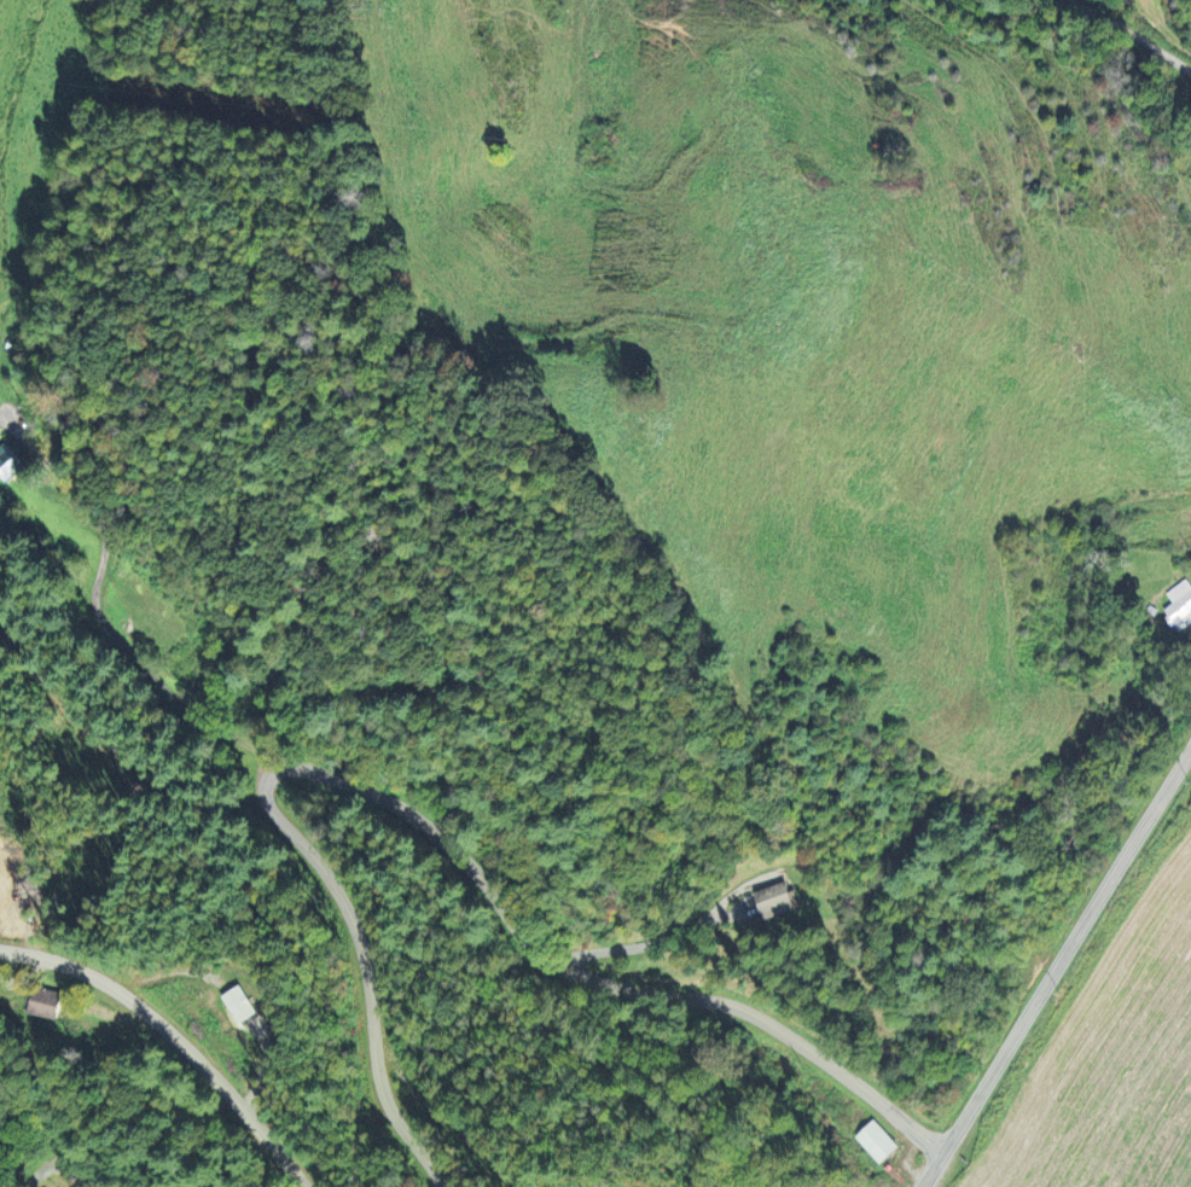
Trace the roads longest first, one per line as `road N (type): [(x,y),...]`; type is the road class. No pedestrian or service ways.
road 1 (residential): [(942,1153),(771,1022),(720,1002),(612,988),(577,974),(518,935),(483,880),(408,807),(290,761),(269,769),(260,797),(339,891),(366,945),(376,1060),(439,1186)]
road 2 (tertiary): [(1190,752),(920,1186)]
road 3 (residential): [(312,1186),(251,1110),(127,991),(80,968),(0,949)]
road 4 (residential): [(1190,73),(1071,0)]

